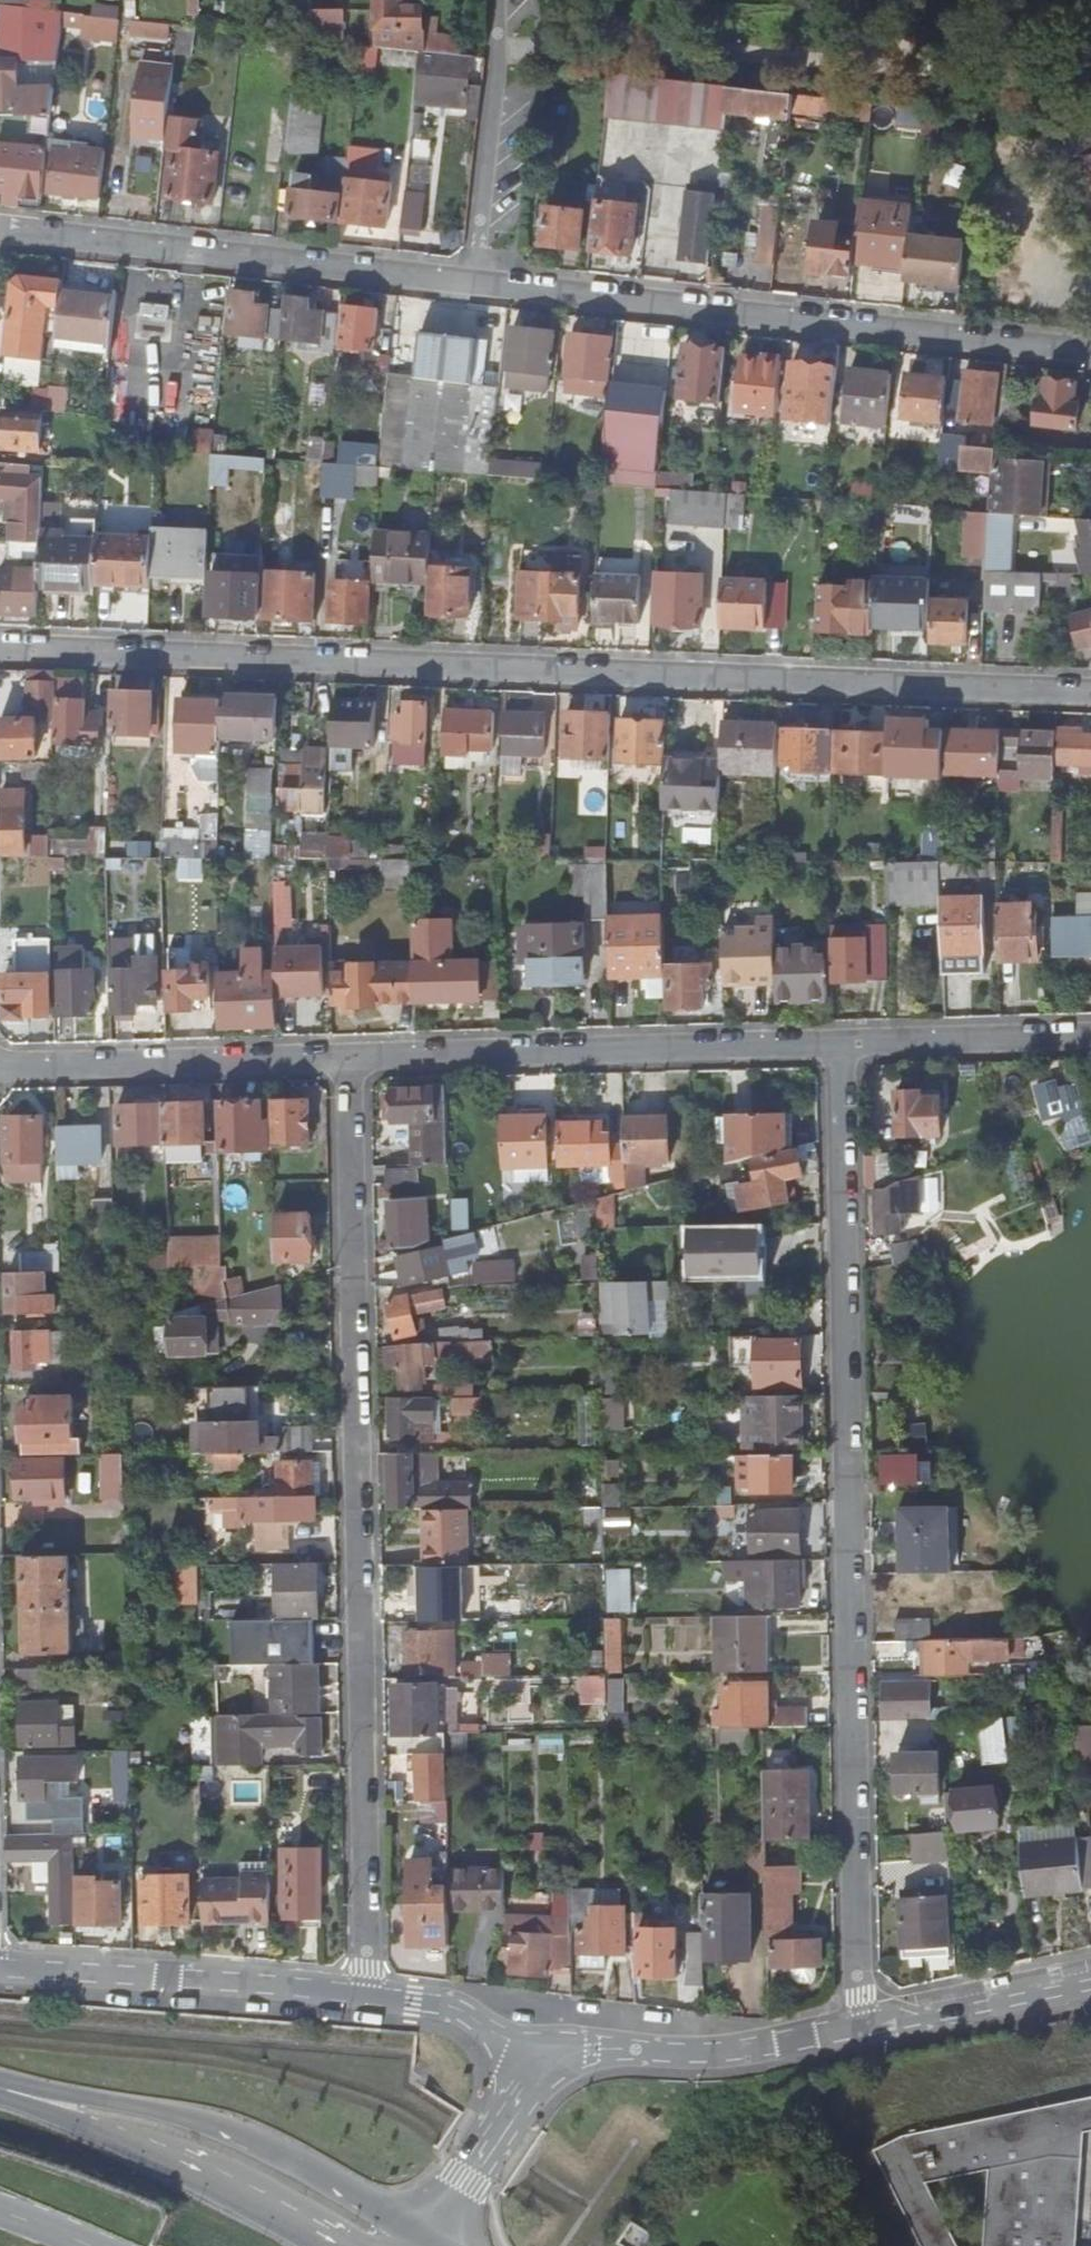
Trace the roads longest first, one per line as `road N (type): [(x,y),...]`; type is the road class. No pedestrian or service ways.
road 1 (residential): [(0,650),(1090,695)]
road 2 (residential): [(858,2030),(845,1043)]
road 3 (residential): [(364,1993),(349,1060)]
road 4 (residential): [(1090,353),(471,282)]
road 5 (residential): [(349,1060),(845,1043)]
road 6 (residential): [(471,282),(0,236)]
road 7 (secondary): [(382,2245),(256,2173),(80,2107),(0,2088)]
road 8 (residential): [(0,1967),(364,1993)]
road 9 (residential): [(0,1074),(349,1060)]
road 10 (residential): [(858,2030),(721,2053),(582,2050),(537,2062)]
road 11 (residential): [(495,0),(471,282)]
road 12 (residential): [(845,1043),(1090,1038)]
road 13 (residential): [(1090,1981),(858,2030)]
road 14 (residential): [(537,2062),(422,2245)]
road 15 (residential): [(364,1993),(458,2009),(537,2062)]

